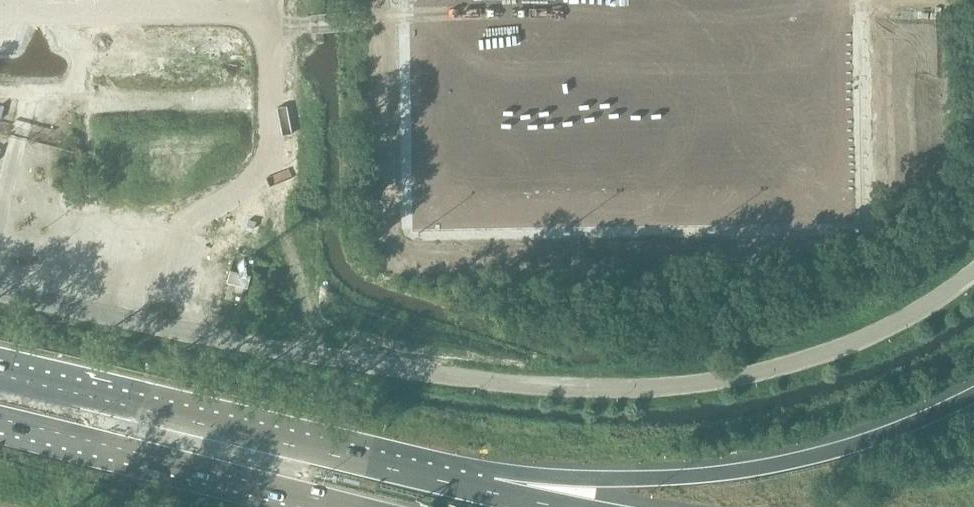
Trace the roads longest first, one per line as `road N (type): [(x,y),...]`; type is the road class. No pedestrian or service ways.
road 1 (unclassified): [(973,264),(932,301),(849,346),(672,390),(448,376),(0,292)]
road 2 (motorway): [(973,394),(901,429),(762,467),(485,490)]
road 3 (primary): [(368,462),(0,375)]
road 4 (primary): [(0,419),(355,506)]
road 5 (motorway): [(485,490),(368,462)]

